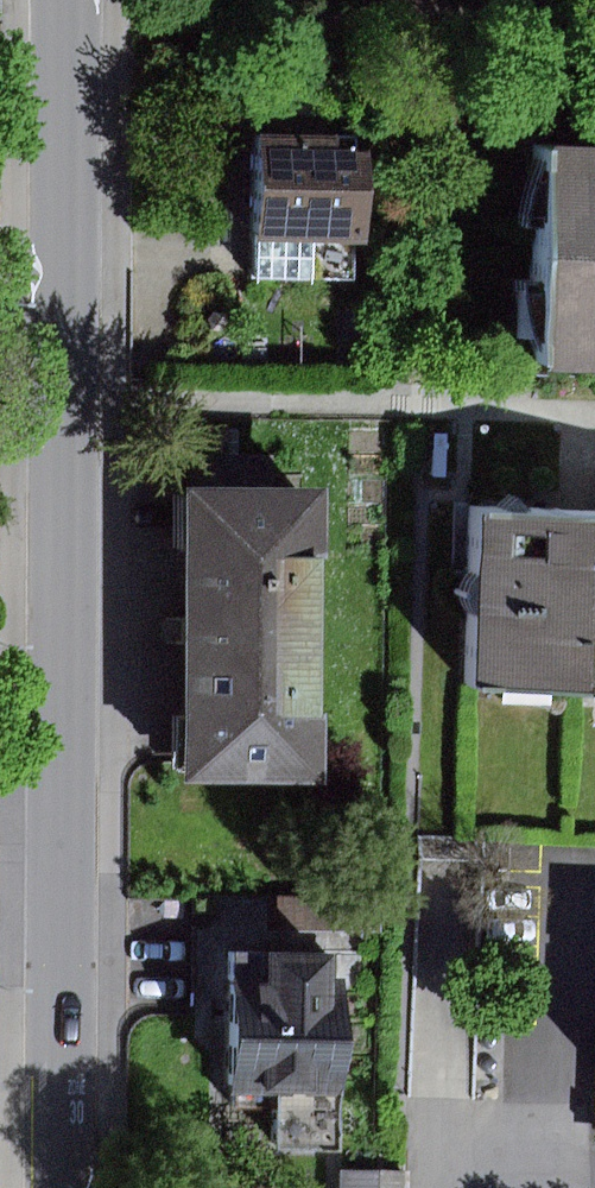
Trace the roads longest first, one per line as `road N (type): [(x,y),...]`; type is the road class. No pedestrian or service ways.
road 1 (residential): [(67,0),(62,1187)]

